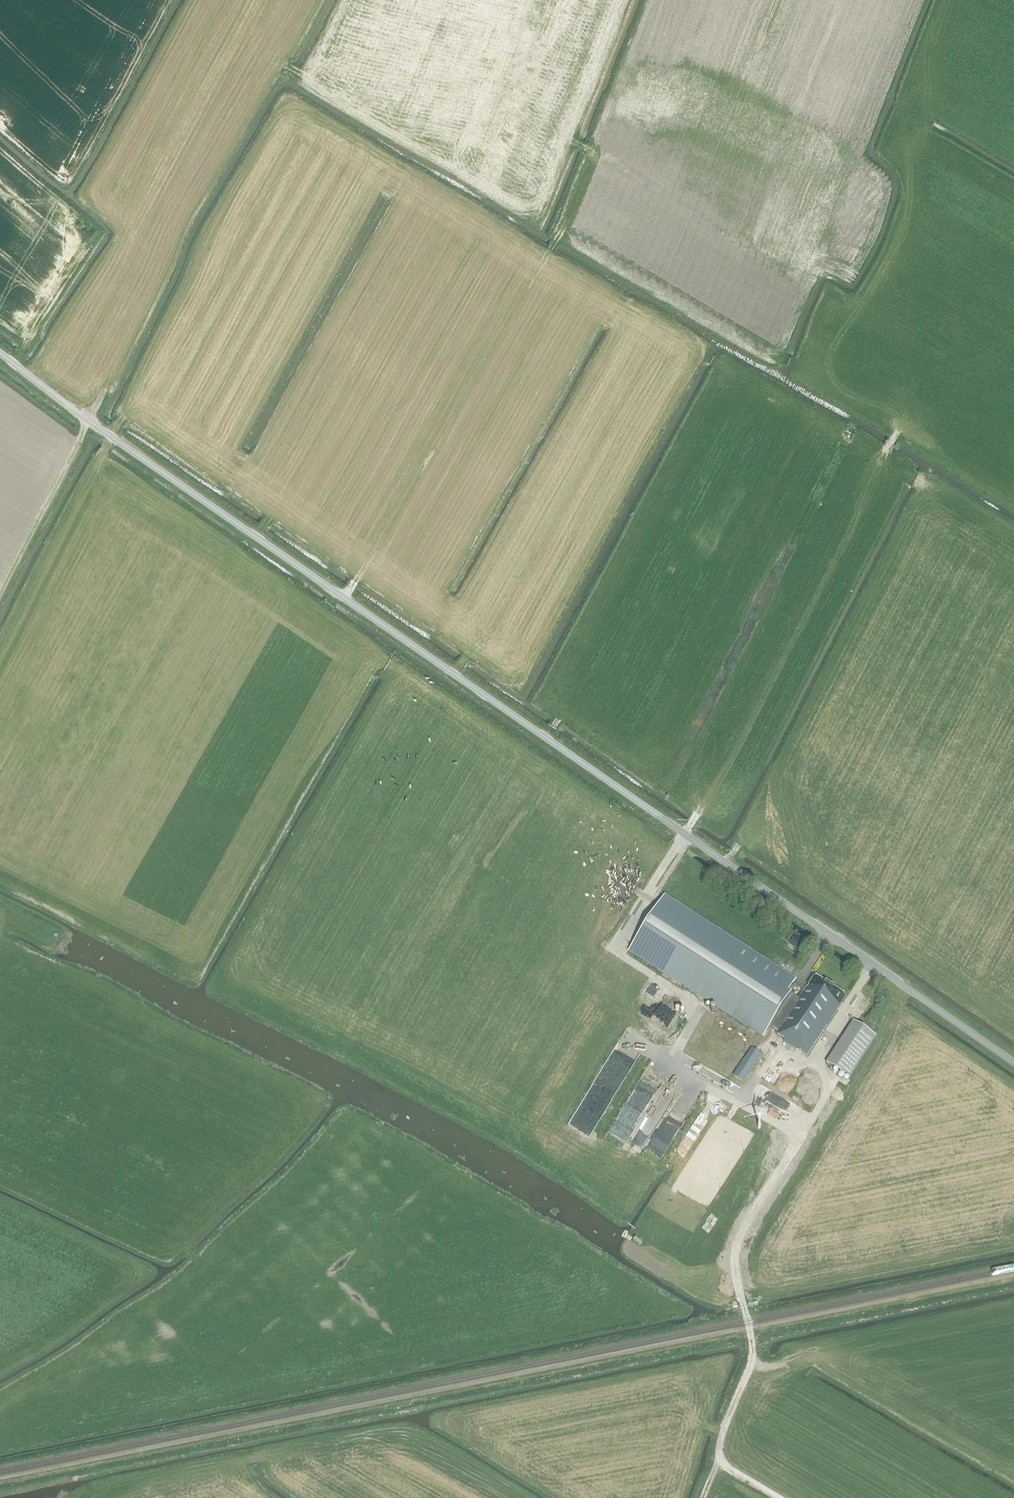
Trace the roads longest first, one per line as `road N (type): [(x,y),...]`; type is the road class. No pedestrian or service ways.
road 1 (unclassified): [(1013,1062),(0,354)]
road 2 (track): [(814,1060),(826,1096),(737,1247),(753,1348),(719,1457),(777,1497)]

